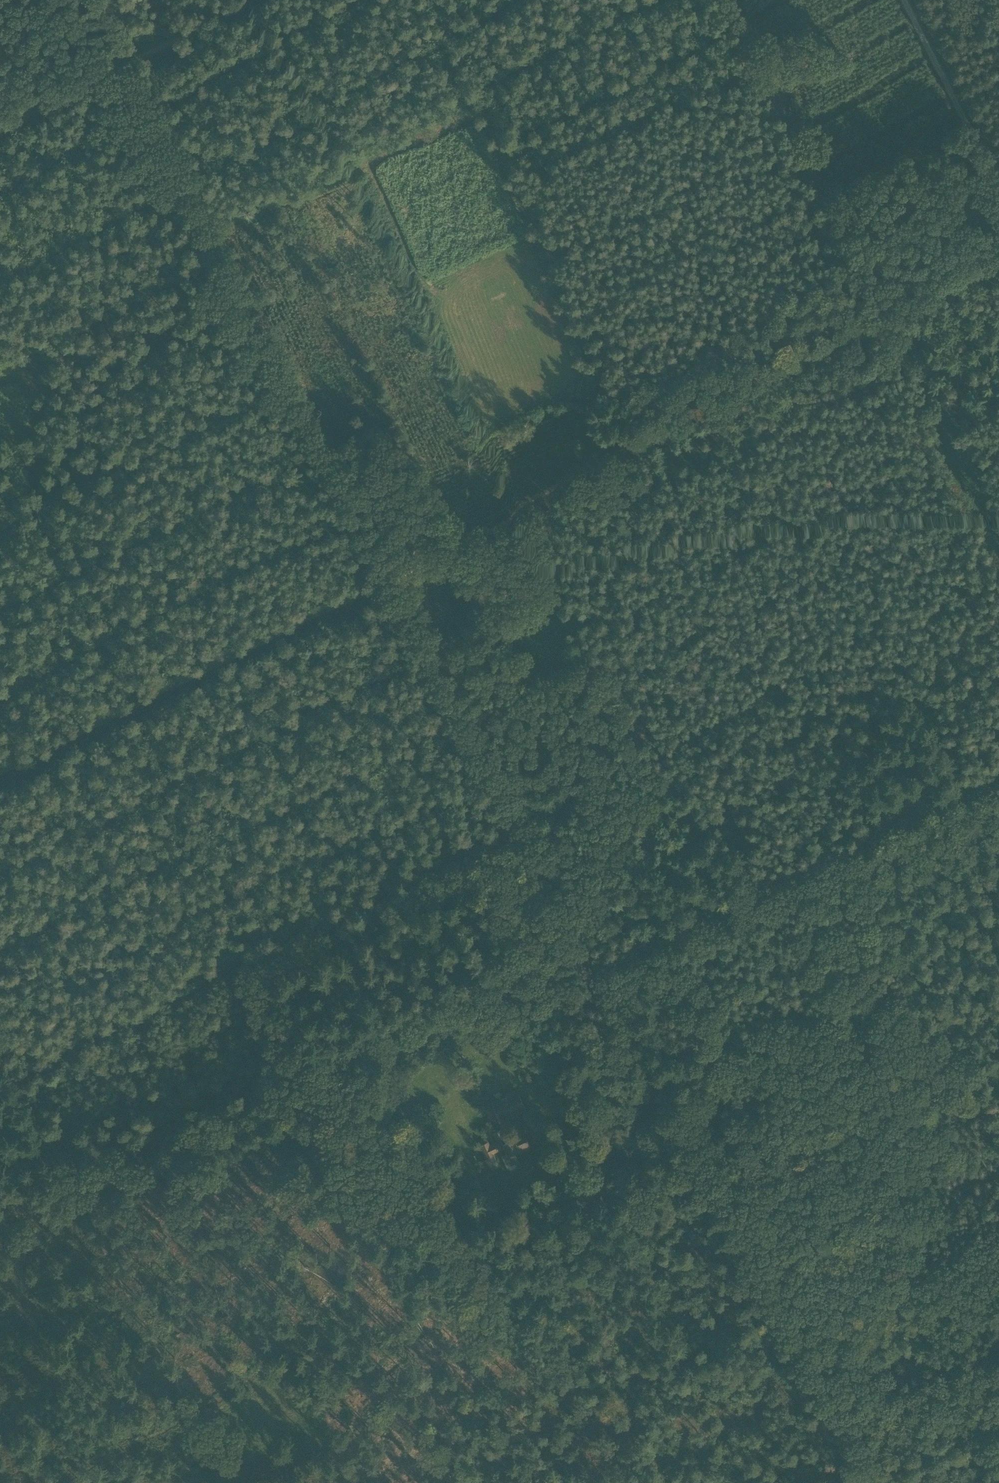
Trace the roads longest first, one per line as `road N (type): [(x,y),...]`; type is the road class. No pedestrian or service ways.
road 1 (track): [(998,263),(0,769)]
road 2 (track): [(120,62),(596,956)]
road 3 (track): [(596,956),(870,1461)]
road 4 (track): [(21,1072),(33,1058),(495,831),(511,803)]
road 5 (track): [(596,956),(998,761)]
road 6 (track): [(901,0),(998,190)]
road 7 (track): [(870,1461),(998,1397)]
road 8 (track): [(120,62),(244,0)]
road 9 (track): [(0,119),(120,62)]

